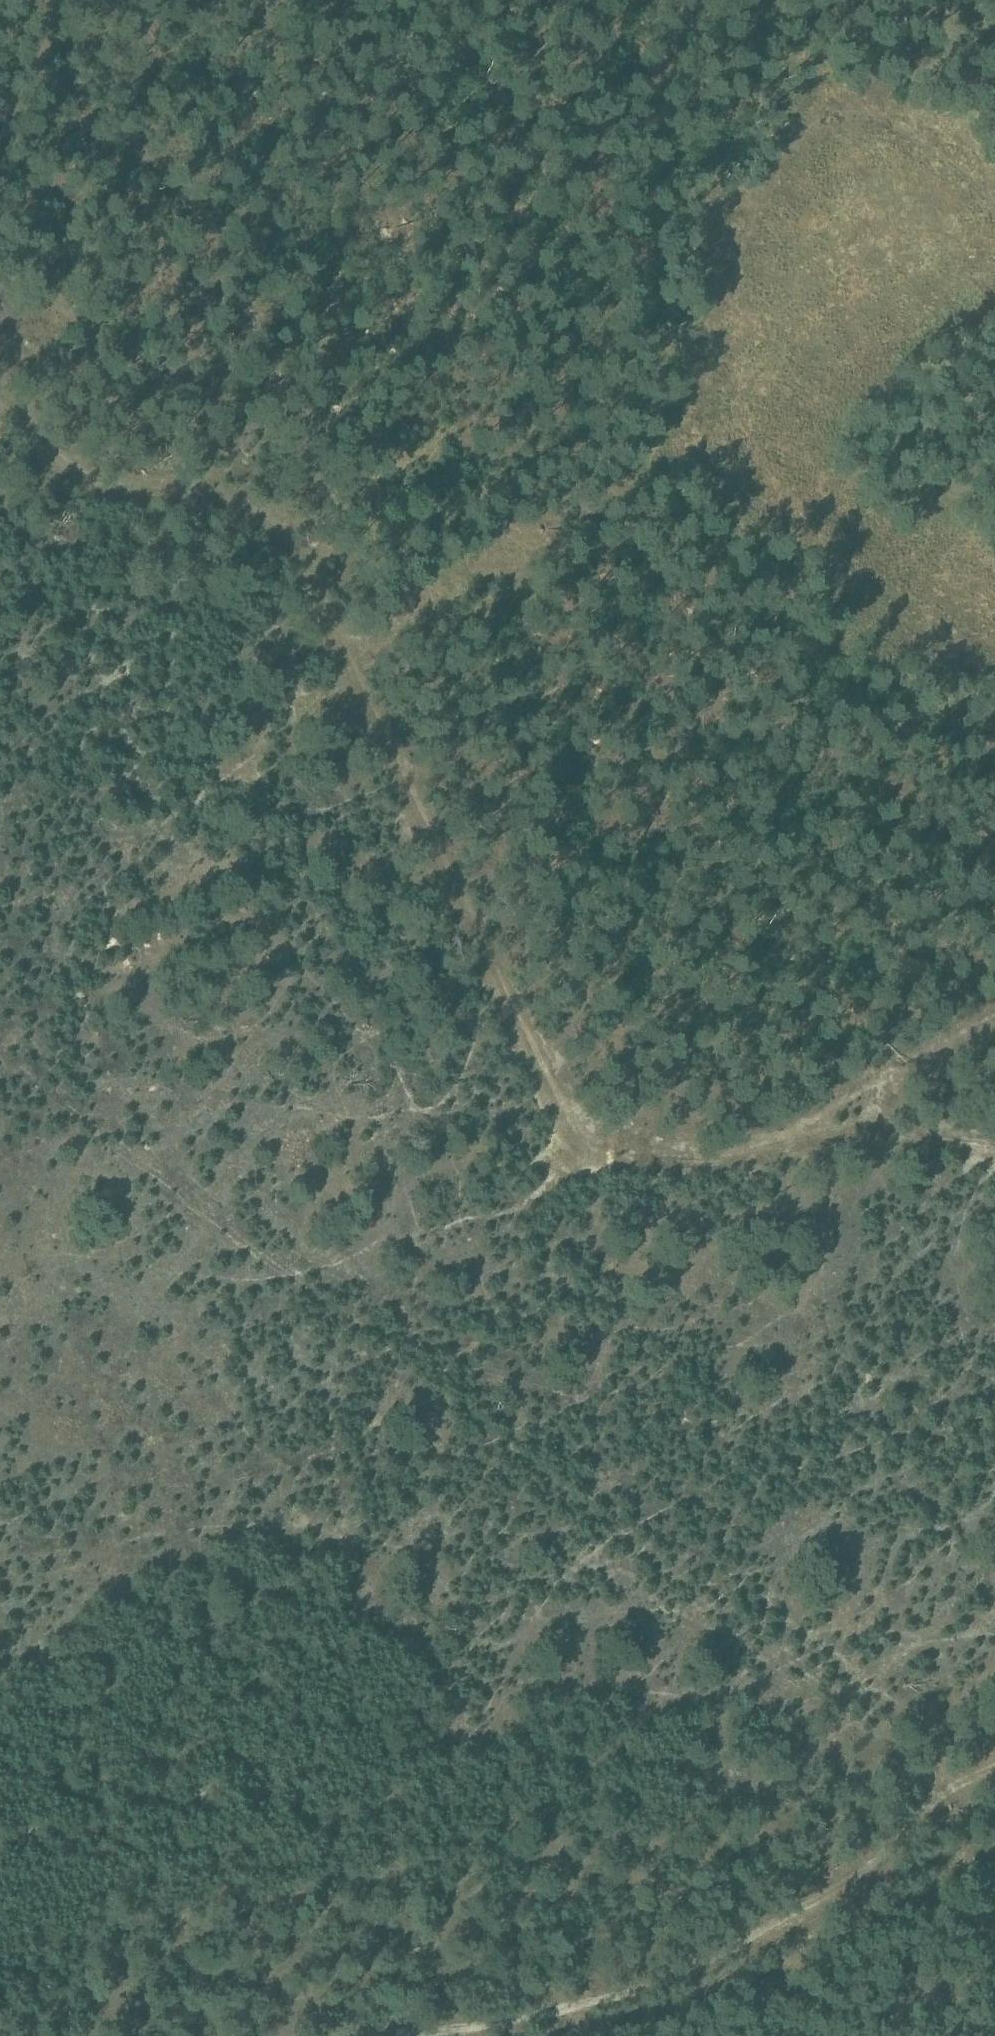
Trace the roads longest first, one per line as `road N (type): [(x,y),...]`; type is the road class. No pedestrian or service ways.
road 1 (track): [(994,1776),(935,1802),(883,1868),(700,1968),(587,2008),(376,2035)]

